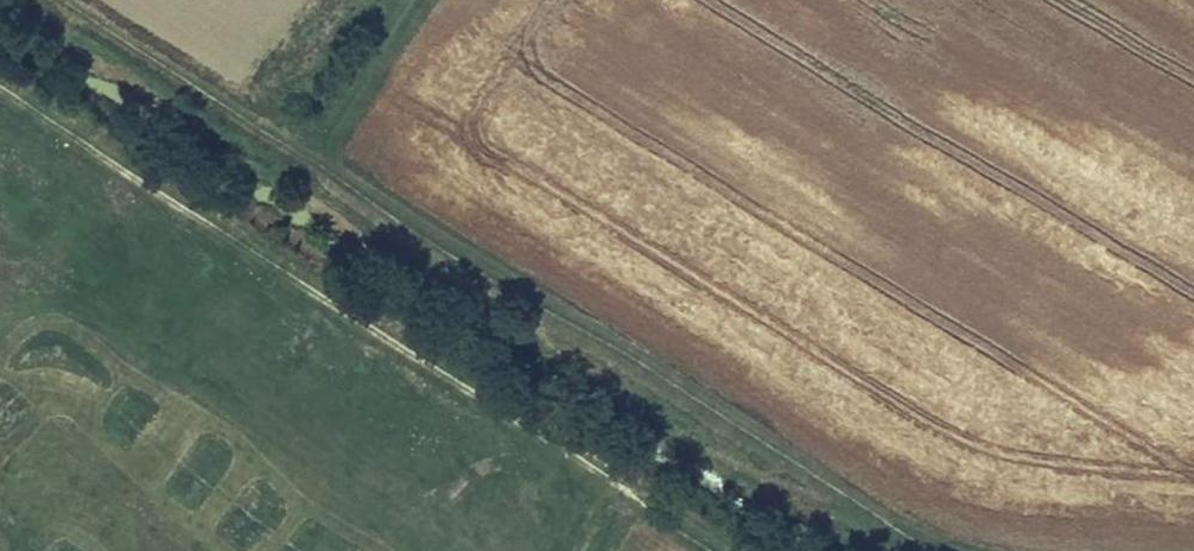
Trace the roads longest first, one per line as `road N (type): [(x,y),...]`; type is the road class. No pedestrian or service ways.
road 1 (track): [(43,0),(825,501),(952,550)]
road 2 (track): [(715,550),(0,91)]

